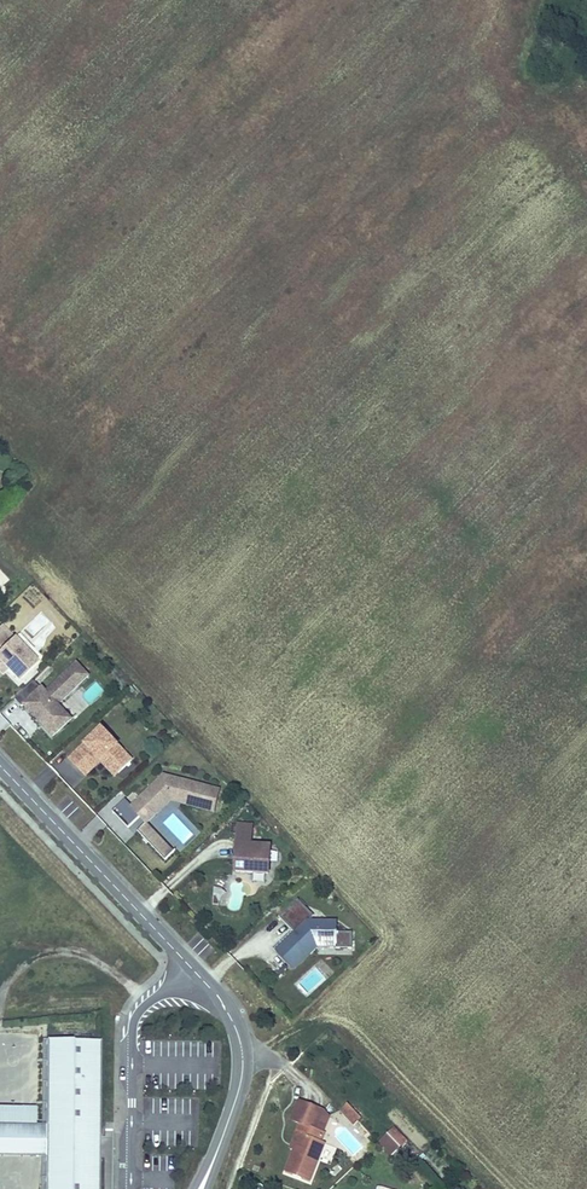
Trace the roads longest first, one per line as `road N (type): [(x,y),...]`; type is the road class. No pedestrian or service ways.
road 1 (unclassified): [(201,1188),(240,1080),(230,1021),(0,766)]

